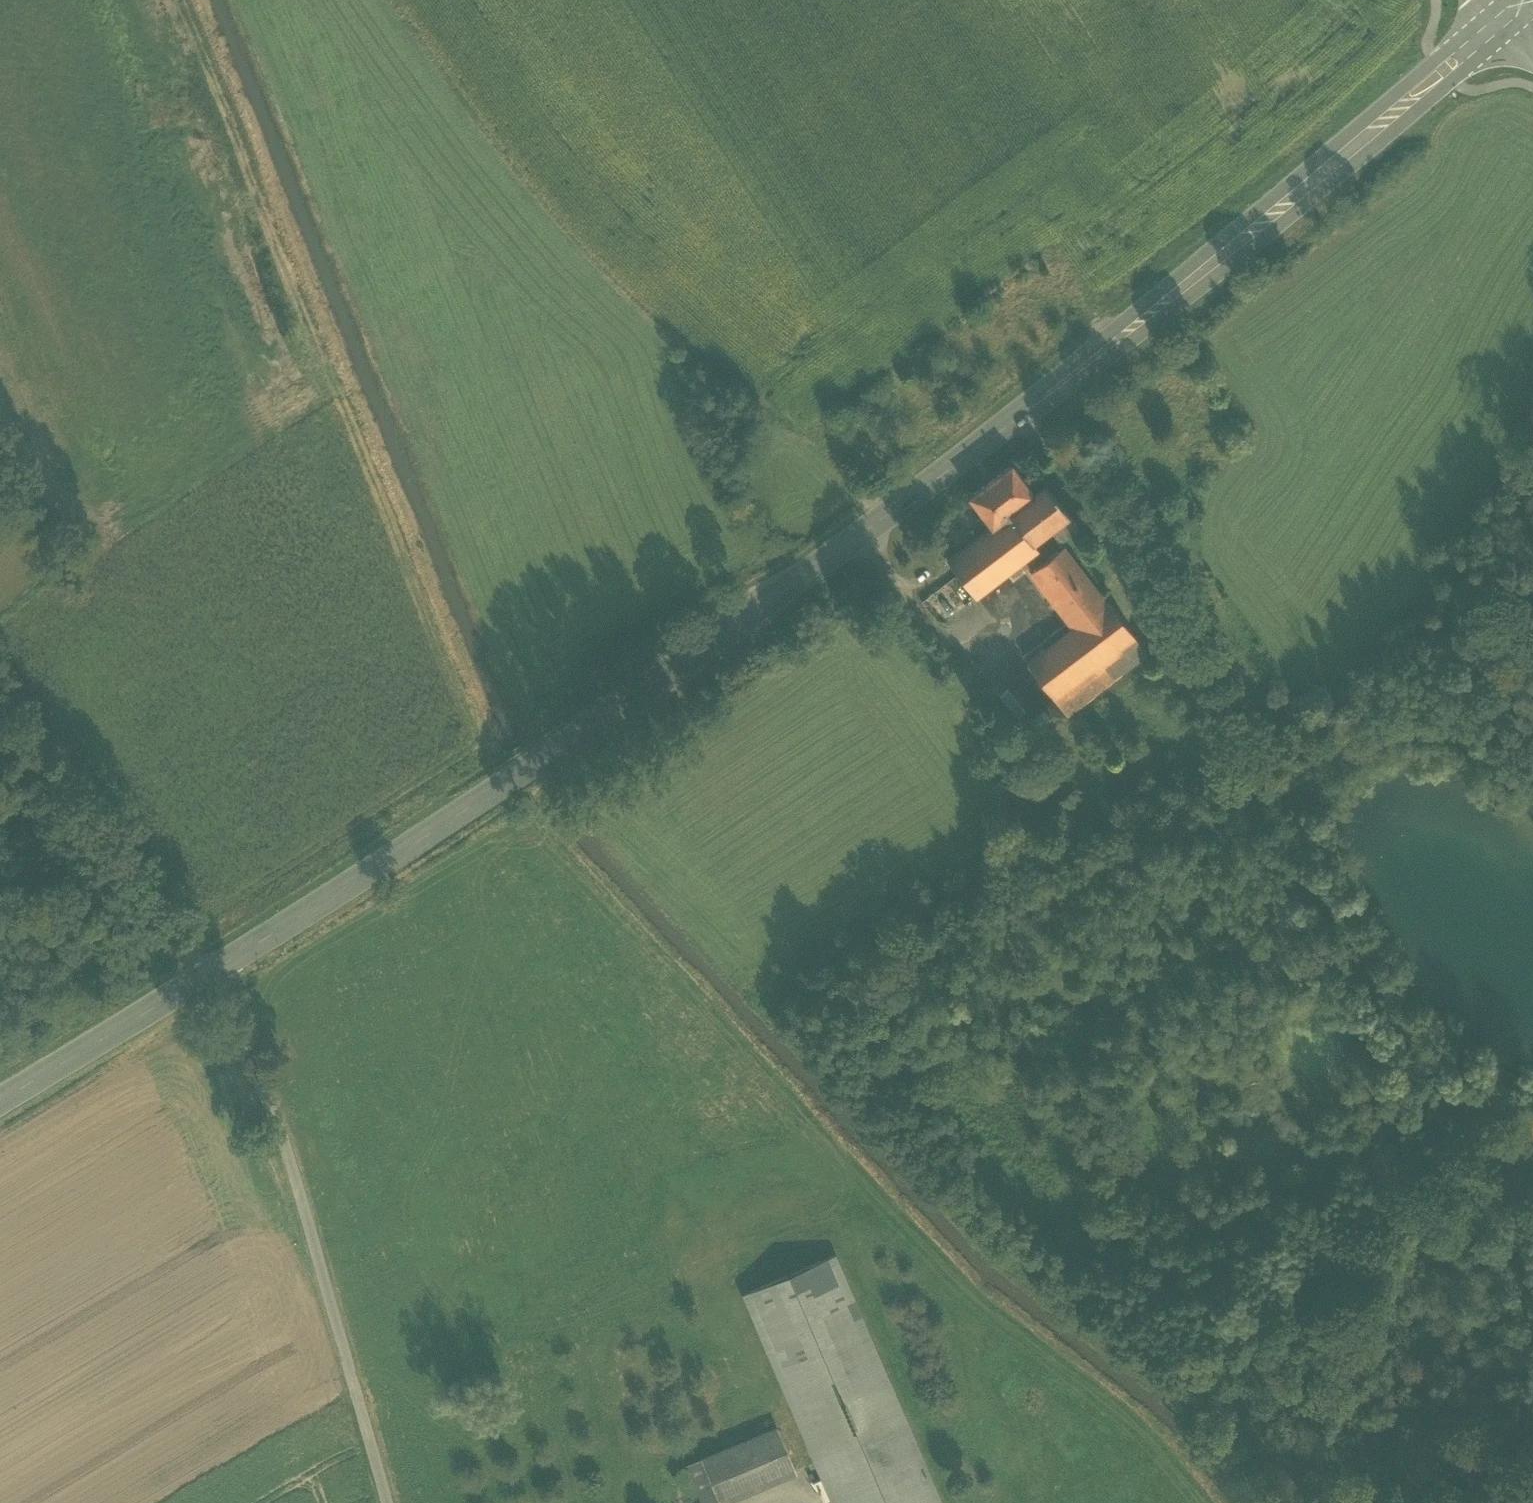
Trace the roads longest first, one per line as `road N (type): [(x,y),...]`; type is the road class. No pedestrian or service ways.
road 1 (secondary): [(202,978),(514,778),(958,462),(1256,229),(1520,4)]
road 2 (track): [(1532,786),(1453,730),(1389,734),(1332,773),(1304,813),(1332,899),(1378,985),(1532,1145)]
road 3 (unclassified): [(202,978),(280,1136),(386,1502)]
road 4 (unclassified): [(0,727),(202,978)]
road 5 (secondary): [(0,1101),(202,978)]

